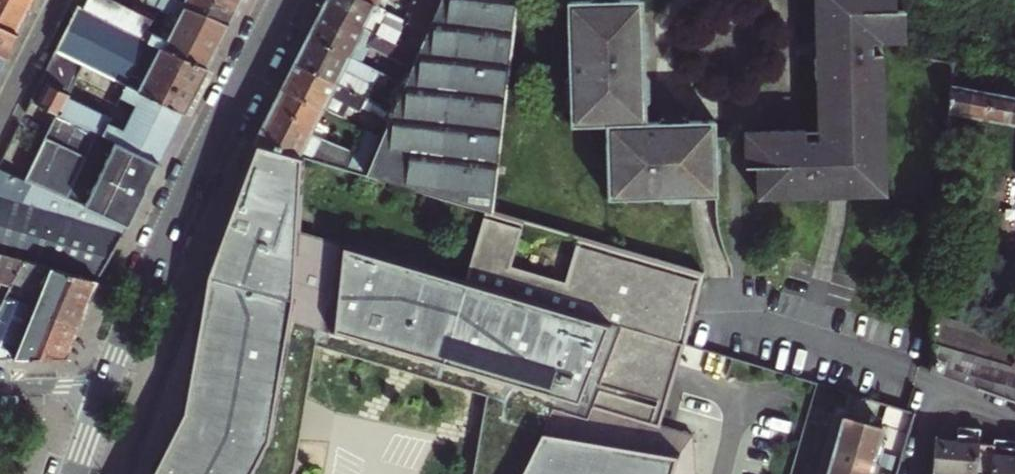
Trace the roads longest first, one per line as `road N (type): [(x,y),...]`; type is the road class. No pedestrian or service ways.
road 1 (tertiary): [(104,389),(179,210),(284,0)]
road 2 (residential): [(57,0),(0,115)]

